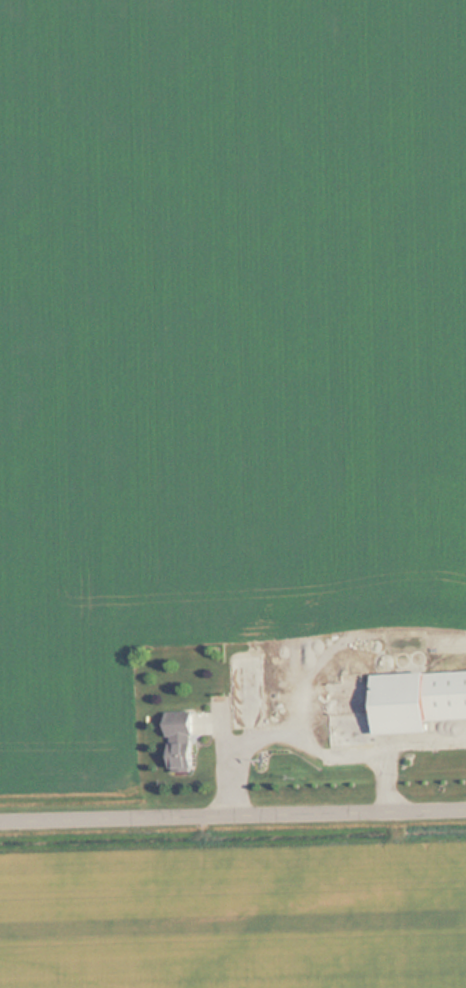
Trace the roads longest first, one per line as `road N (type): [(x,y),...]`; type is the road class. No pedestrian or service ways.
road 1 (residential): [(0,820),(465,808)]

